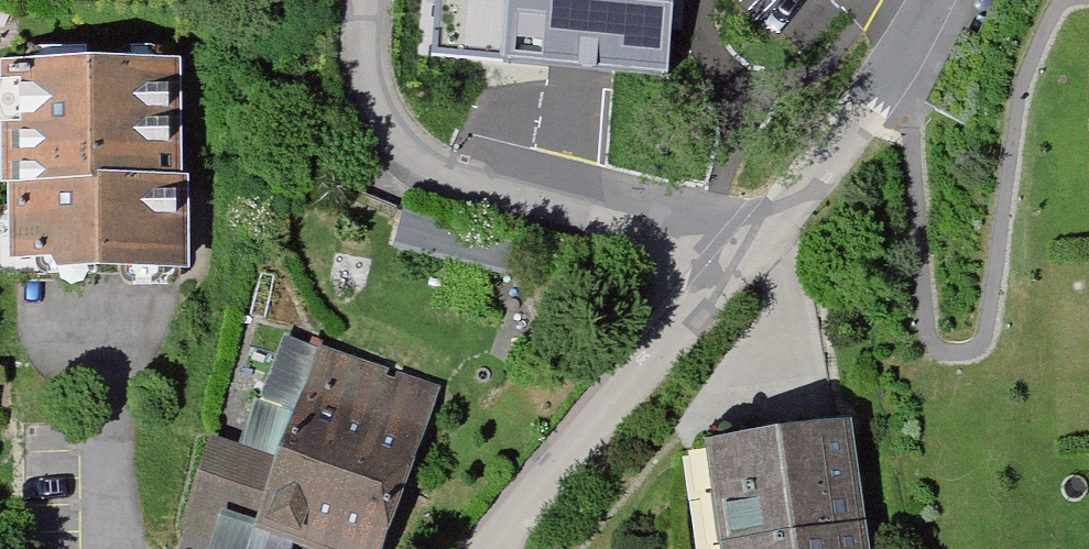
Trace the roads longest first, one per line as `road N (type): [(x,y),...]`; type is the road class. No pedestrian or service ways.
road 1 (residential): [(374,0),(371,61),(388,135),(466,193),(729,258)]
road 2 (residential): [(491,548),(729,258)]
road 3 (residential): [(729,258),(864,120),(925,0)]

